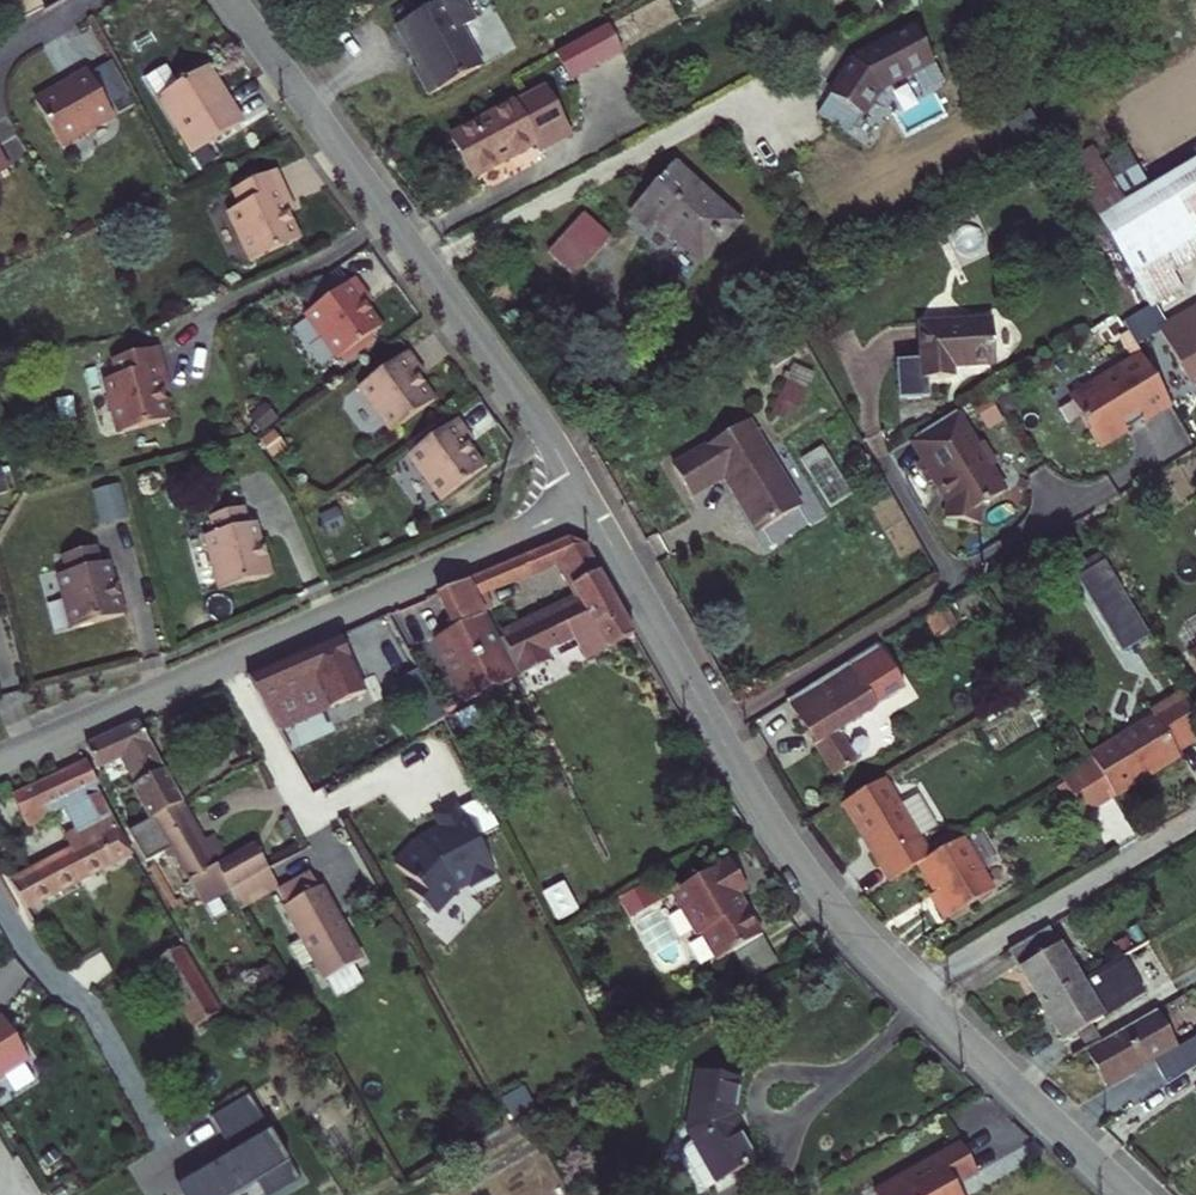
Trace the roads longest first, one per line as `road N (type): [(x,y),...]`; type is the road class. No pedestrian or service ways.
road 1 (residential): [(0,763),(587,504)]
road 2 (residential): [(230,0),(531,412),(587,504)]
road 3 (residential): [(716,731),(1080,502)]
road 4 (residential): [(912,989),(1195,817)]
road 5 (residential): [(716,731),(813,887),(912,989)]
road 6 (residential): [(912,989),(1130,1194)]
road 7 (residential): [(587,504),(716,731)]

